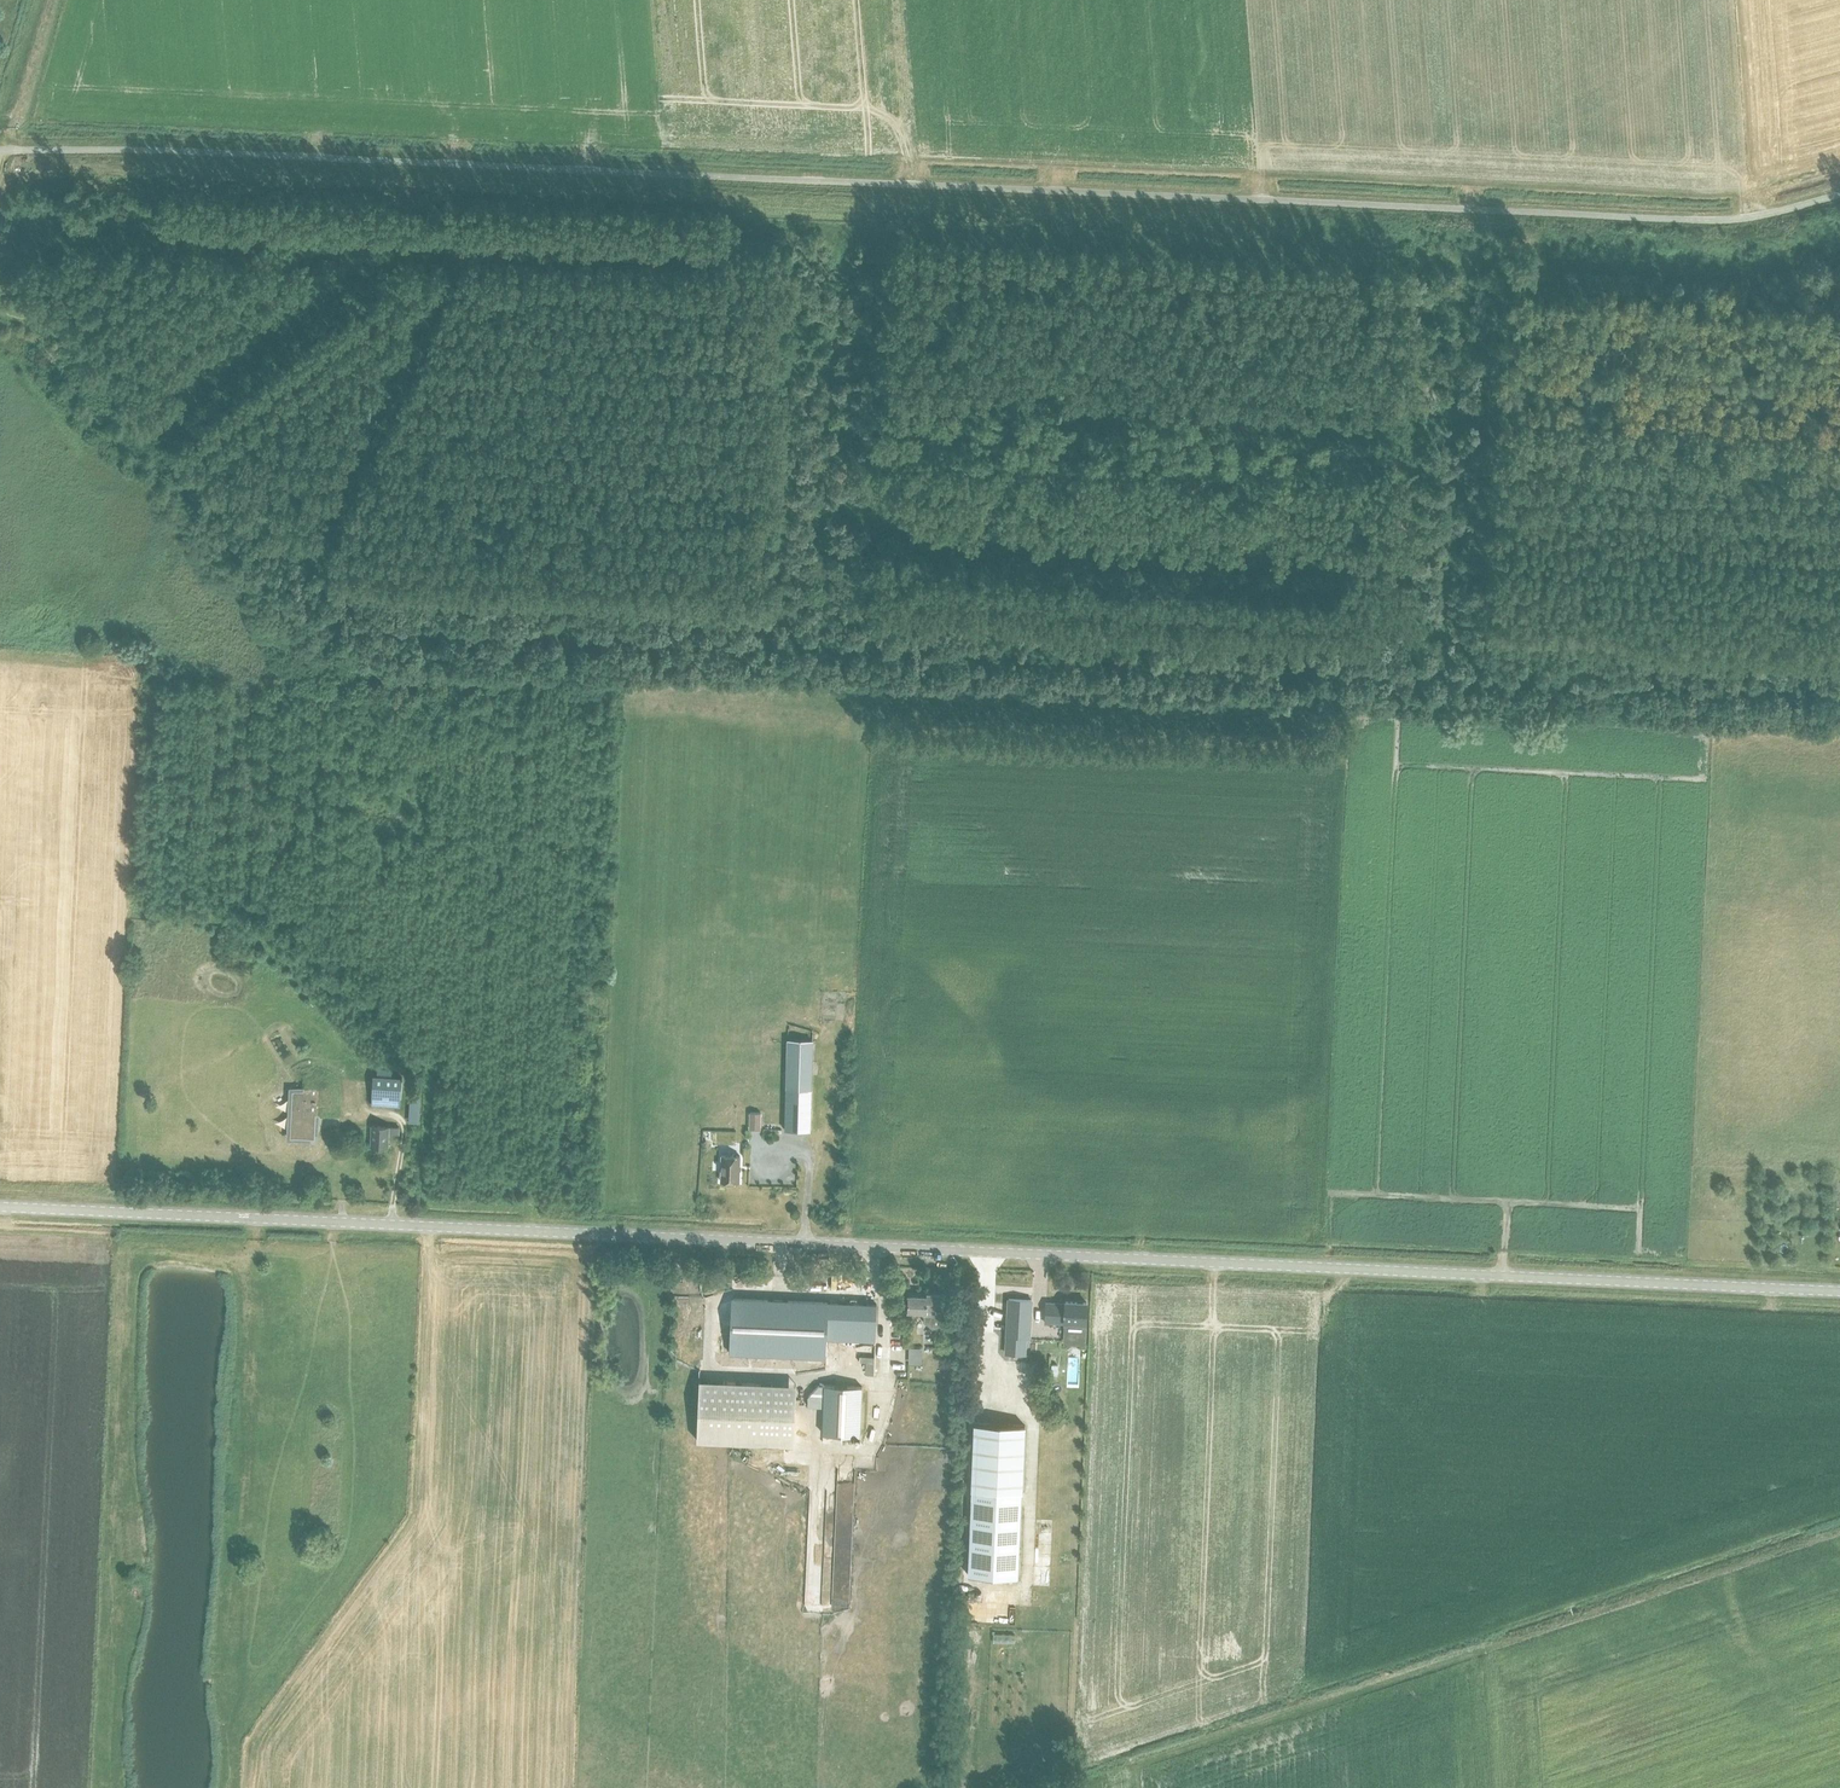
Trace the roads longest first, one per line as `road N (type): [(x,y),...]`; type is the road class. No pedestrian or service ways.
road 1 (unclassified): [(1839,197),(1730,221),(0,149)]
road 2 (unclassified): [(1839,1292),(0,1207)]
road 3 (track): [(1416,254),(1398,610),(1386,624),(860,600),(848,589),(849,568)]
road 4 (track): [(827,226),(0,190)]
road 5 (track): [(753,225),(720,253),(670,260),(119,244),(67,248),(28,262)]
road 6 (track): [(812,498),(827,226),(865,228),(849,568),(809,566)]
road 7 (track): [(1768,641),(1505,629),(1493,617),(1511,261)]
road 8 (track): [(805,645),(1439,673)]
road 9 (track): [(562,633),(414,628),(372,612),(203,458)]
road 10 (track): [(1439,673),(1462,260)]
road 11 (track): [(809,566),(812,498),(777,497),(791,227)]
road 12 (track): [(203,458),(478,259)]
road 13 (track): [(1766,688),(1439,673)]
road 14 (track): [(777,497),(772,587),(761,596),(566,587)]
road 15 (track): [(28,262),(203,458)]
road 16 (track): [(562,633),(805,645)]
road 17 (track): [(566,587),(333,577)]

